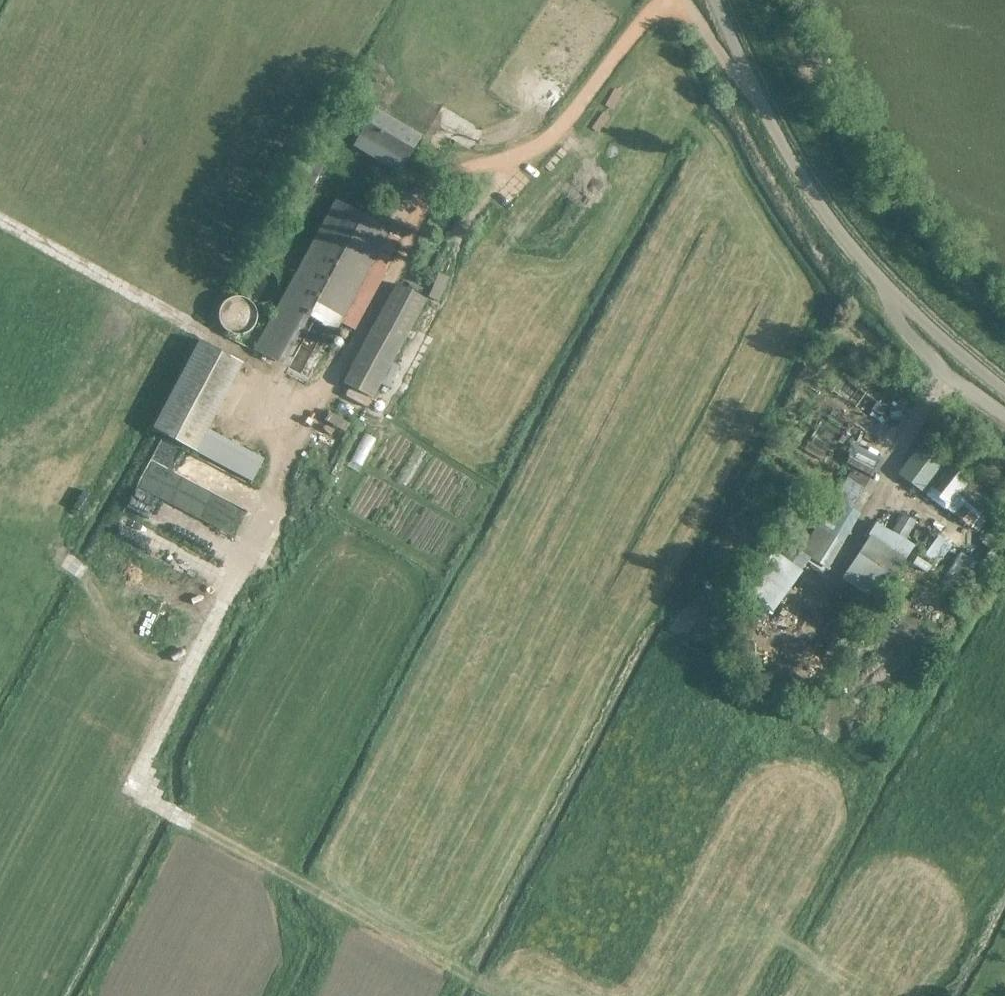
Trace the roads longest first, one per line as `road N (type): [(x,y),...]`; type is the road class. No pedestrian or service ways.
road 1 (track): [(504,993),(178,820),(146,793),(143,754),(281,477)]
road 2 (unclassified): [(1004,392),(951,351),(850,251),(804,185),(711,0)]
road 3 (track): [(324,398),(0,218)]
road 4 (track): [(172,695),(61,556)]

